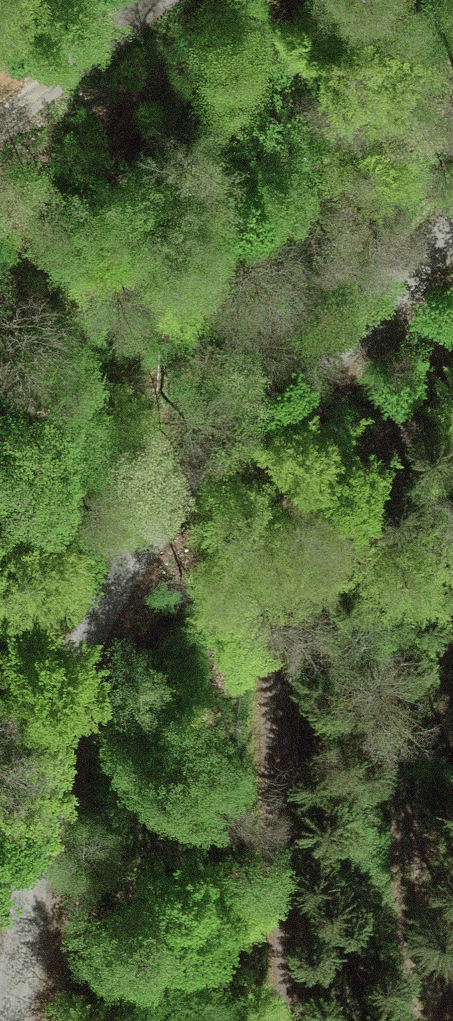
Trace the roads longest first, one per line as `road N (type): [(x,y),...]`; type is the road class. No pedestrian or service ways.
road 1 (residential): [(452,215),(211,480),(153,560),(105,662),(65,786),(32,1020)]
road 2 (track): [(452,643),(417,751),(412,829),(445,1020)]
road 3 (unclassified): [(0,124),(139,0)]

